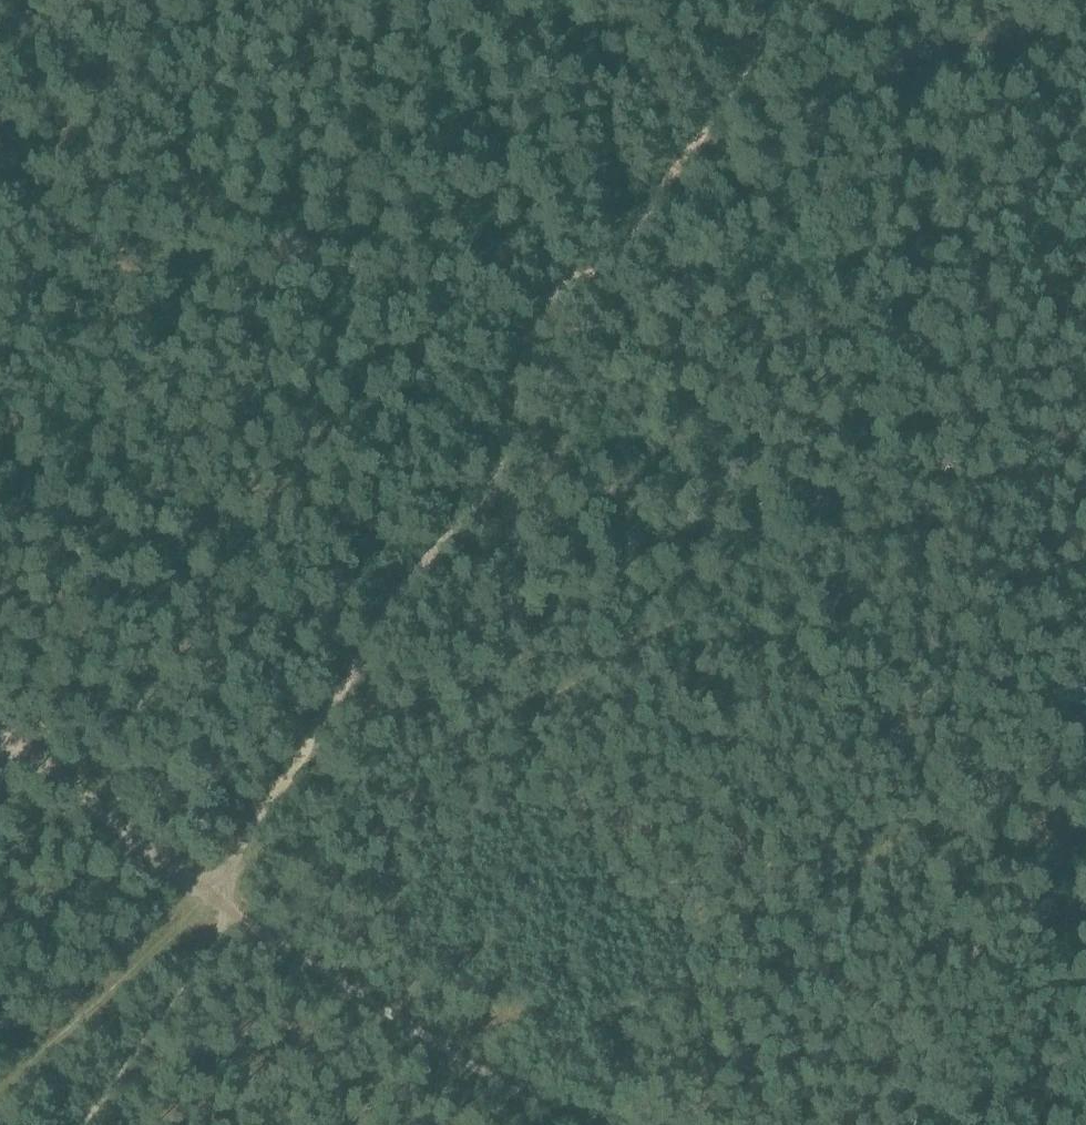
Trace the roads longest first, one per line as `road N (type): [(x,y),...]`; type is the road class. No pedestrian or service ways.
road 1 (track): [(778,0),(641,225),(555,302),(488,476),(250,836),(218,901)]
road 2 (track): [(218,901),(293,829),(1085,422)]
road 3 (track): [(218,901),(0,1087)]

